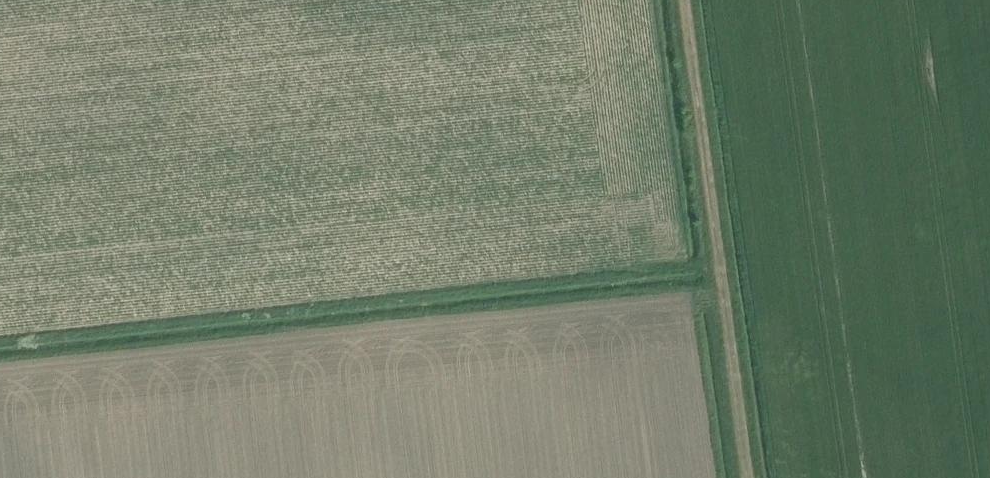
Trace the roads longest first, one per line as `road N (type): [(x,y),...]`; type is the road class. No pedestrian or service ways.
road 1 (track): [(685,0),(749,477)]

